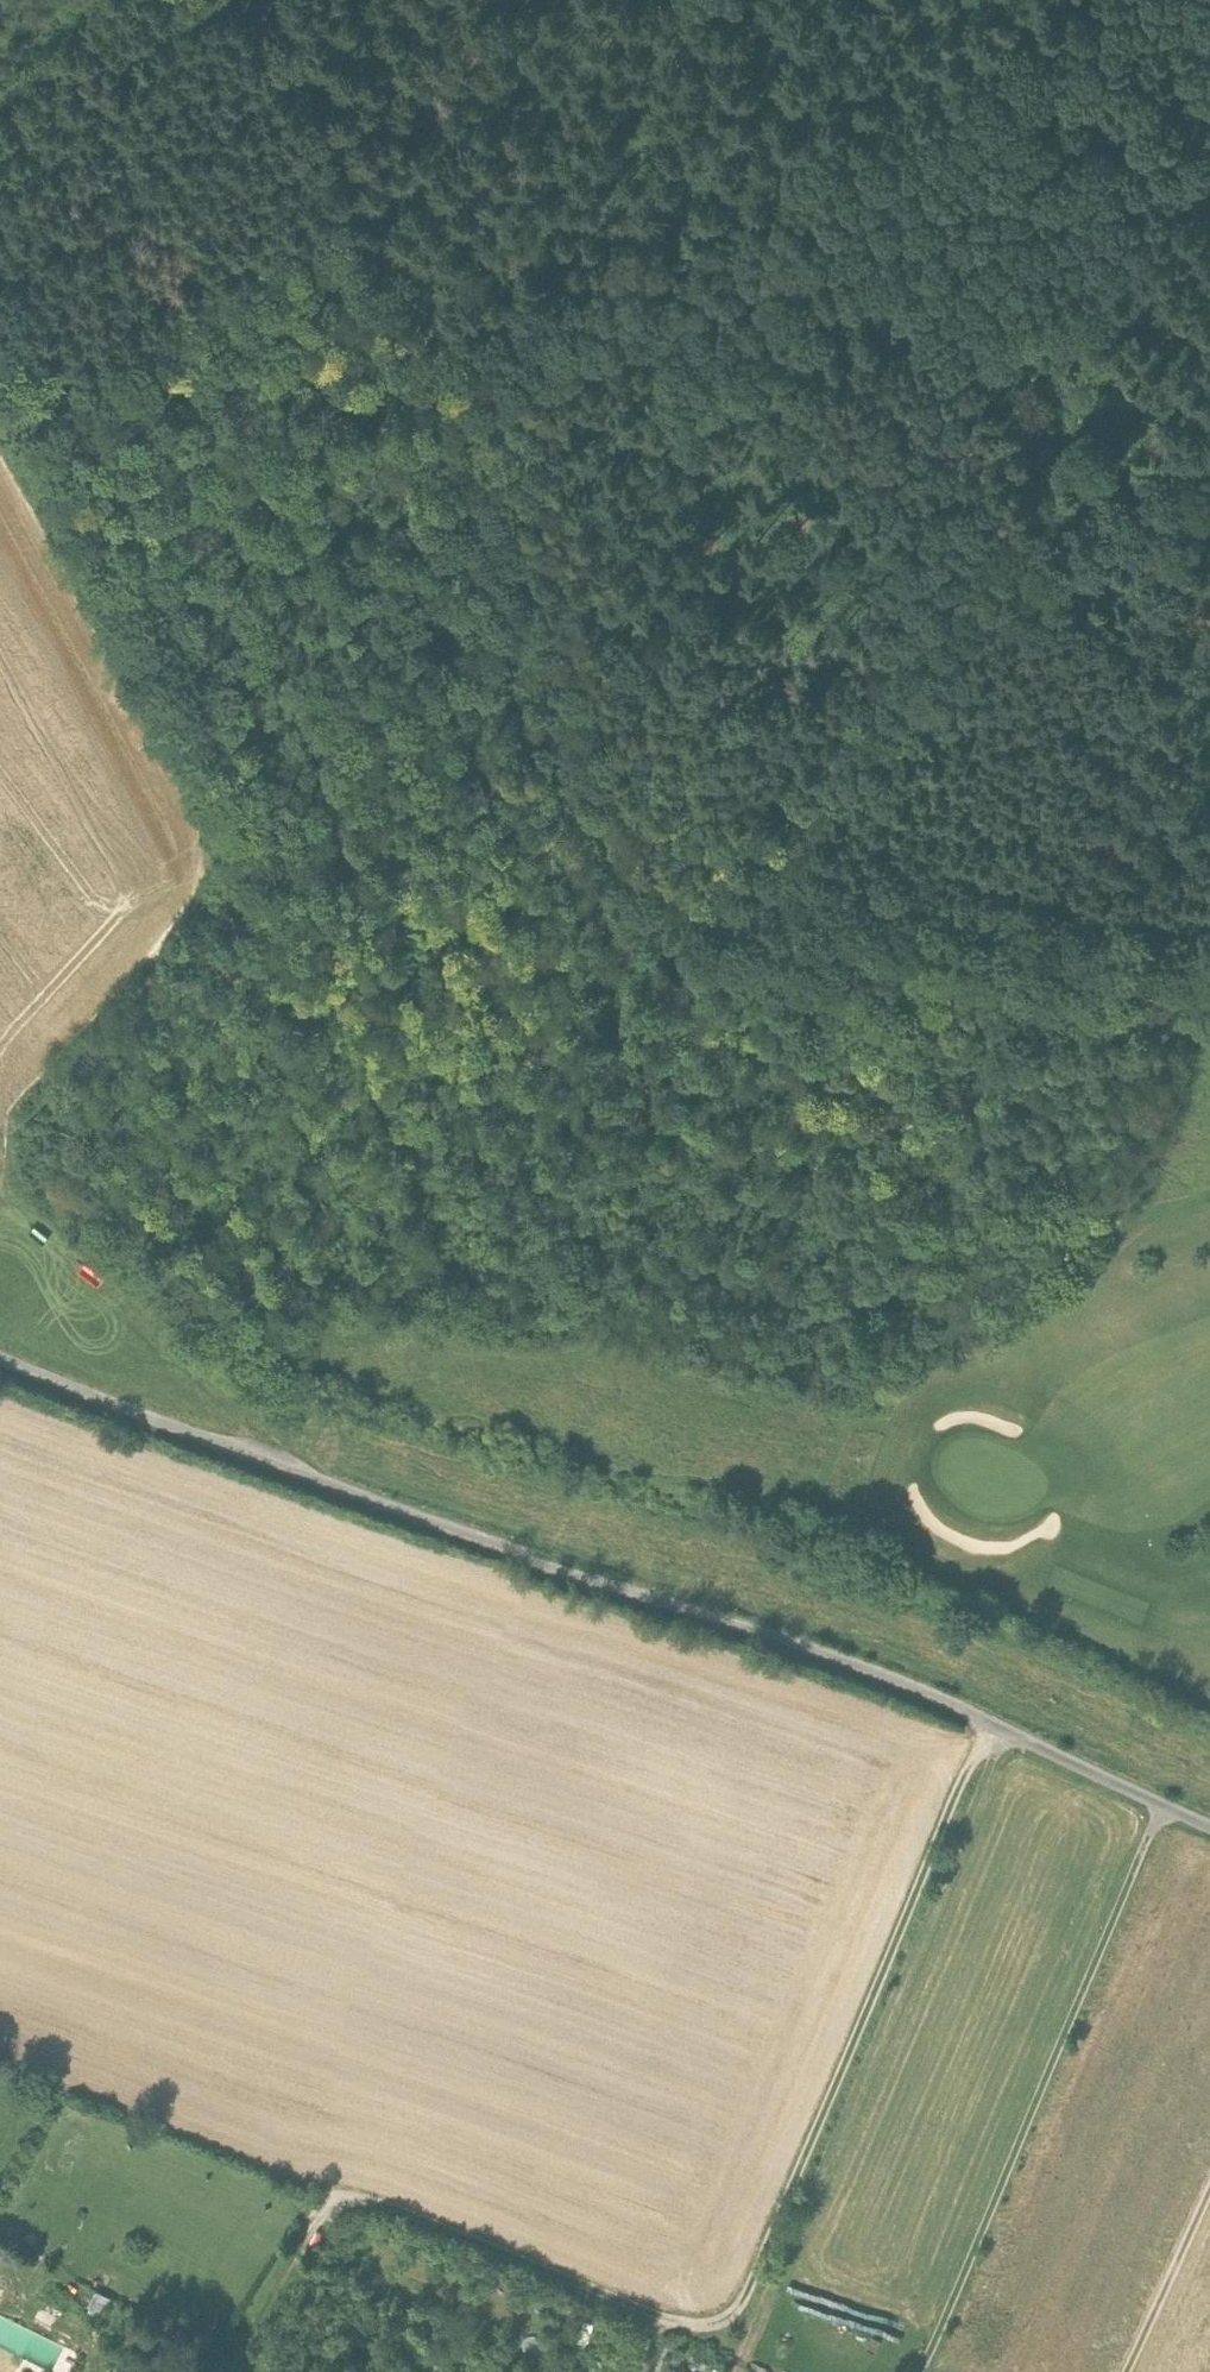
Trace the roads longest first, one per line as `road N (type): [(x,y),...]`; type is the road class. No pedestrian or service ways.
road 1 (unclassified): [(1209,1774),(864,1619),(506,1506),(0,1325)]

